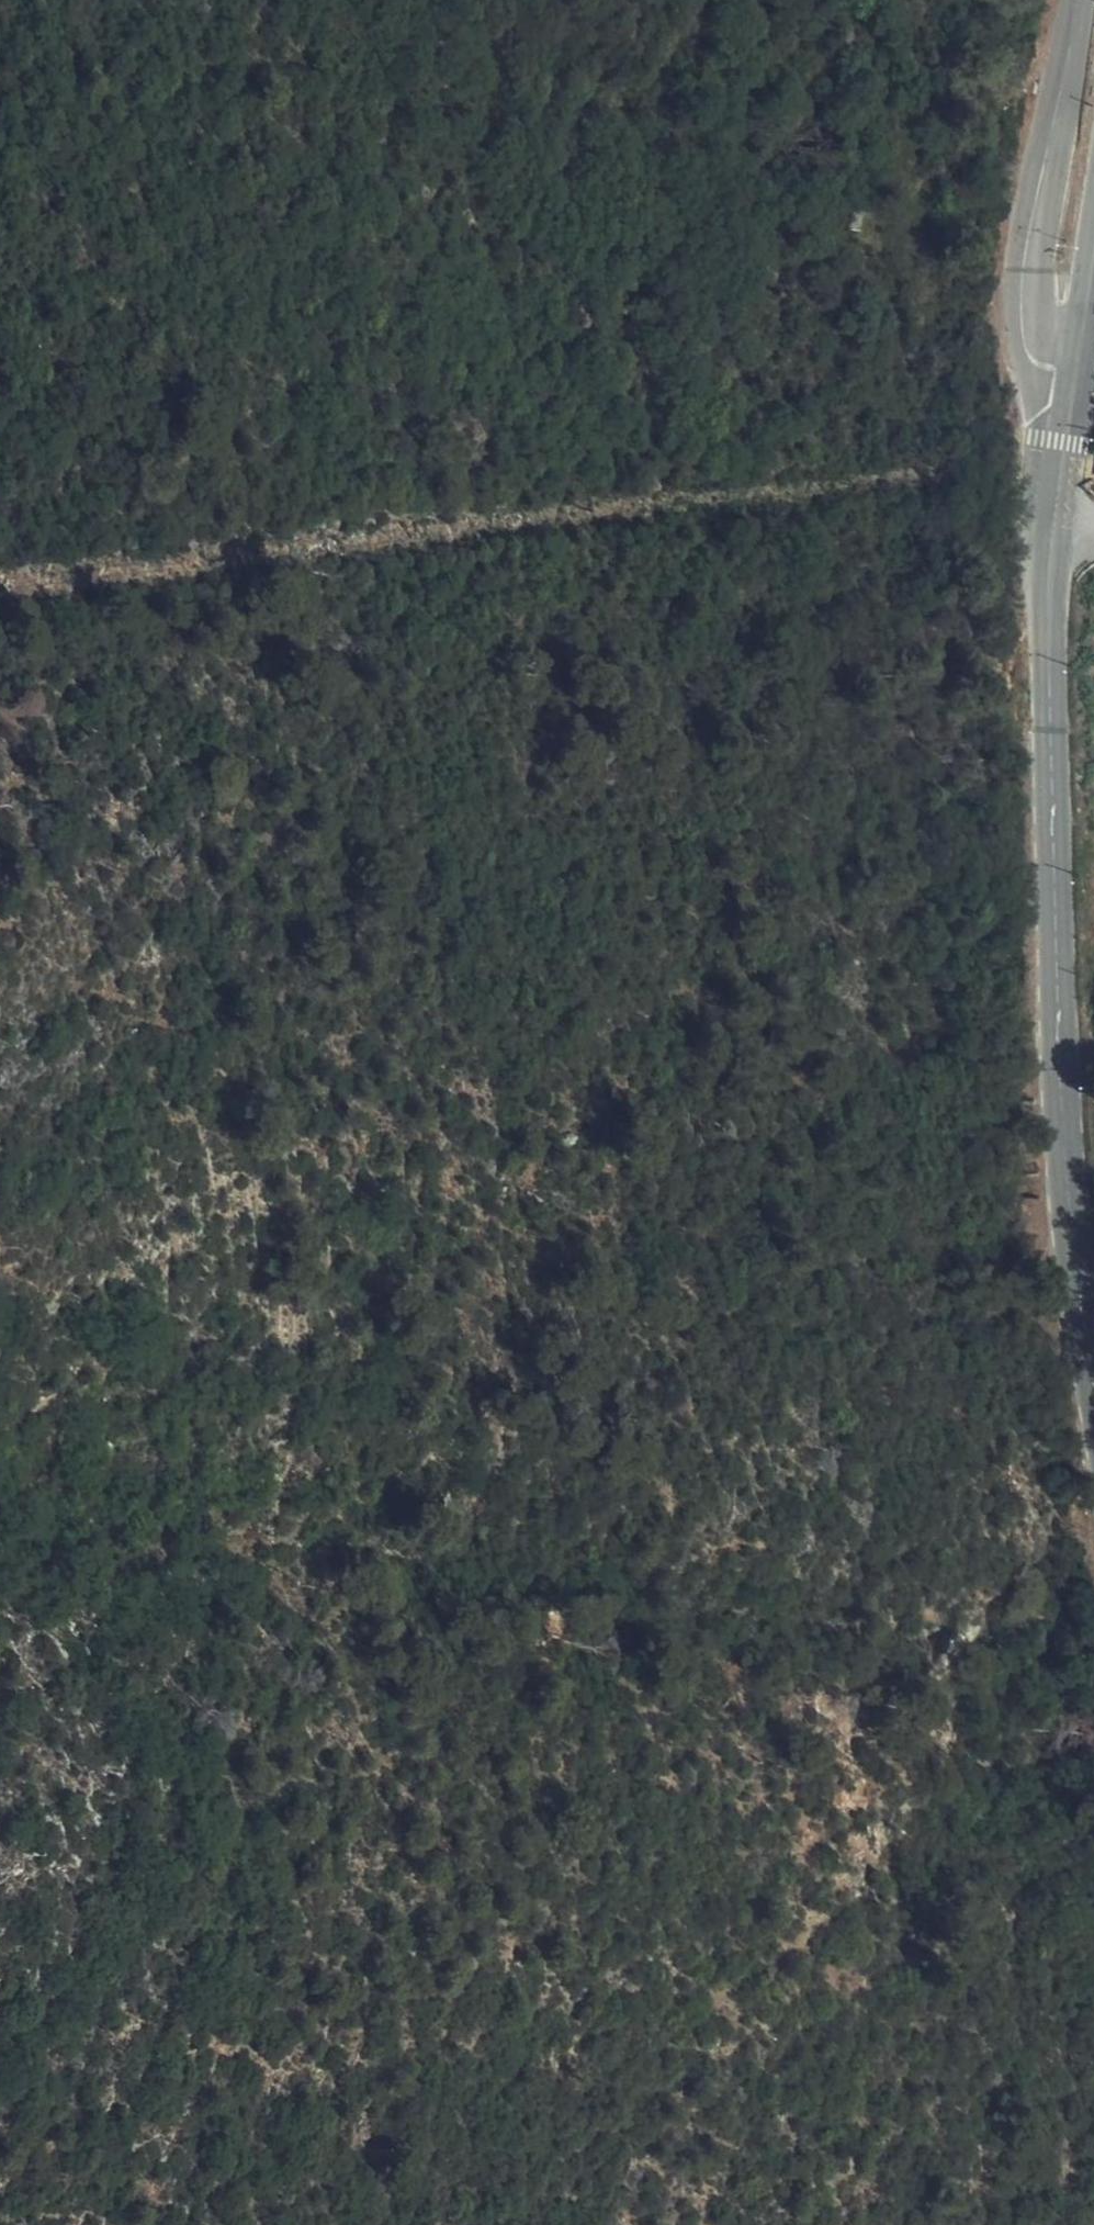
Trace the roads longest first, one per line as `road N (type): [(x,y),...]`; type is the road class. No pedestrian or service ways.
road 1 (secondary): [(1053,542),(1057,1016),(1069,1212),(1093,1376)]
road 2 (tertiary): [(1079,0),(1019,315),(1023,348),(1035,366),(1077,377)]
road 3 (secondary): [(1077,377),(1053,542)]
road 4 (secondary): [(1093,253),(1077,377)]

